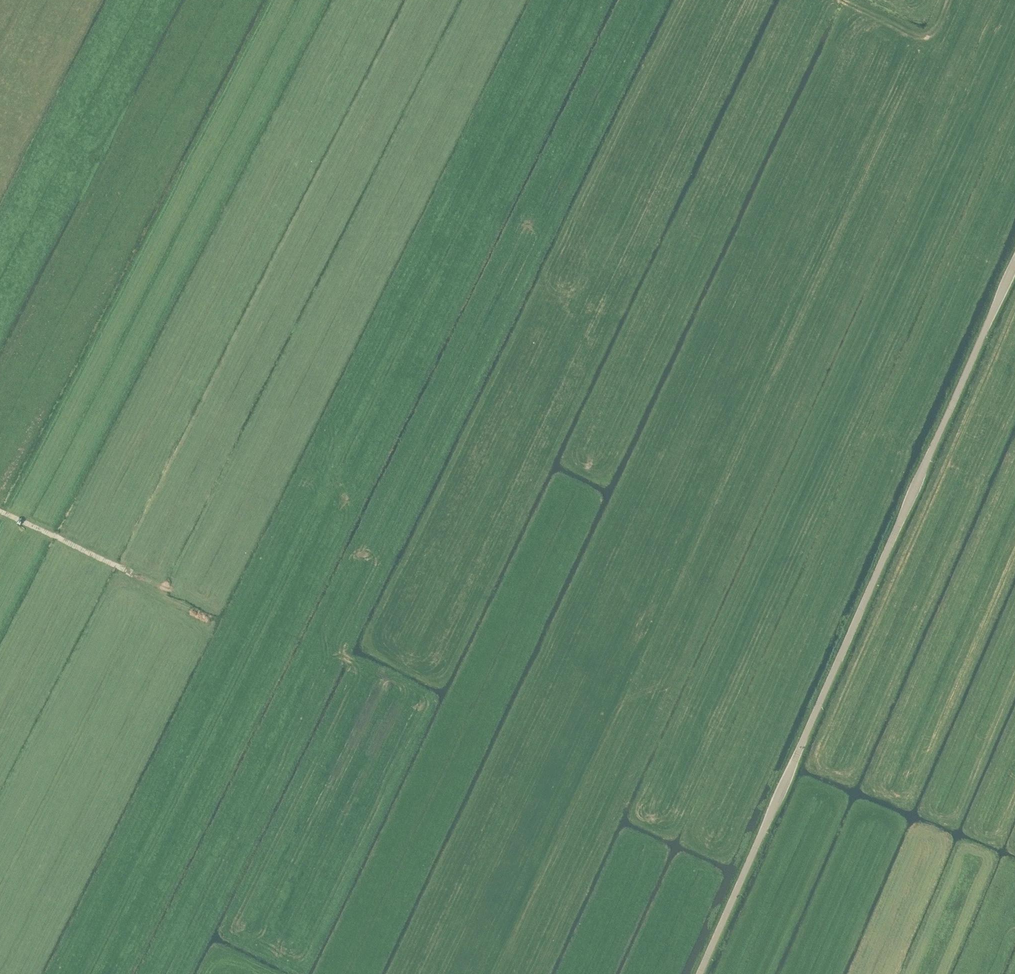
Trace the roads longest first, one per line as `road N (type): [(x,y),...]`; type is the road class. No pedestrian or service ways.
road 1 (unclassified): [(700,973),(1014,263)]
road 2 (track): [(0,509),(150,582)]
road 3 (track): [(947,0),(922,38),(842,1)]

